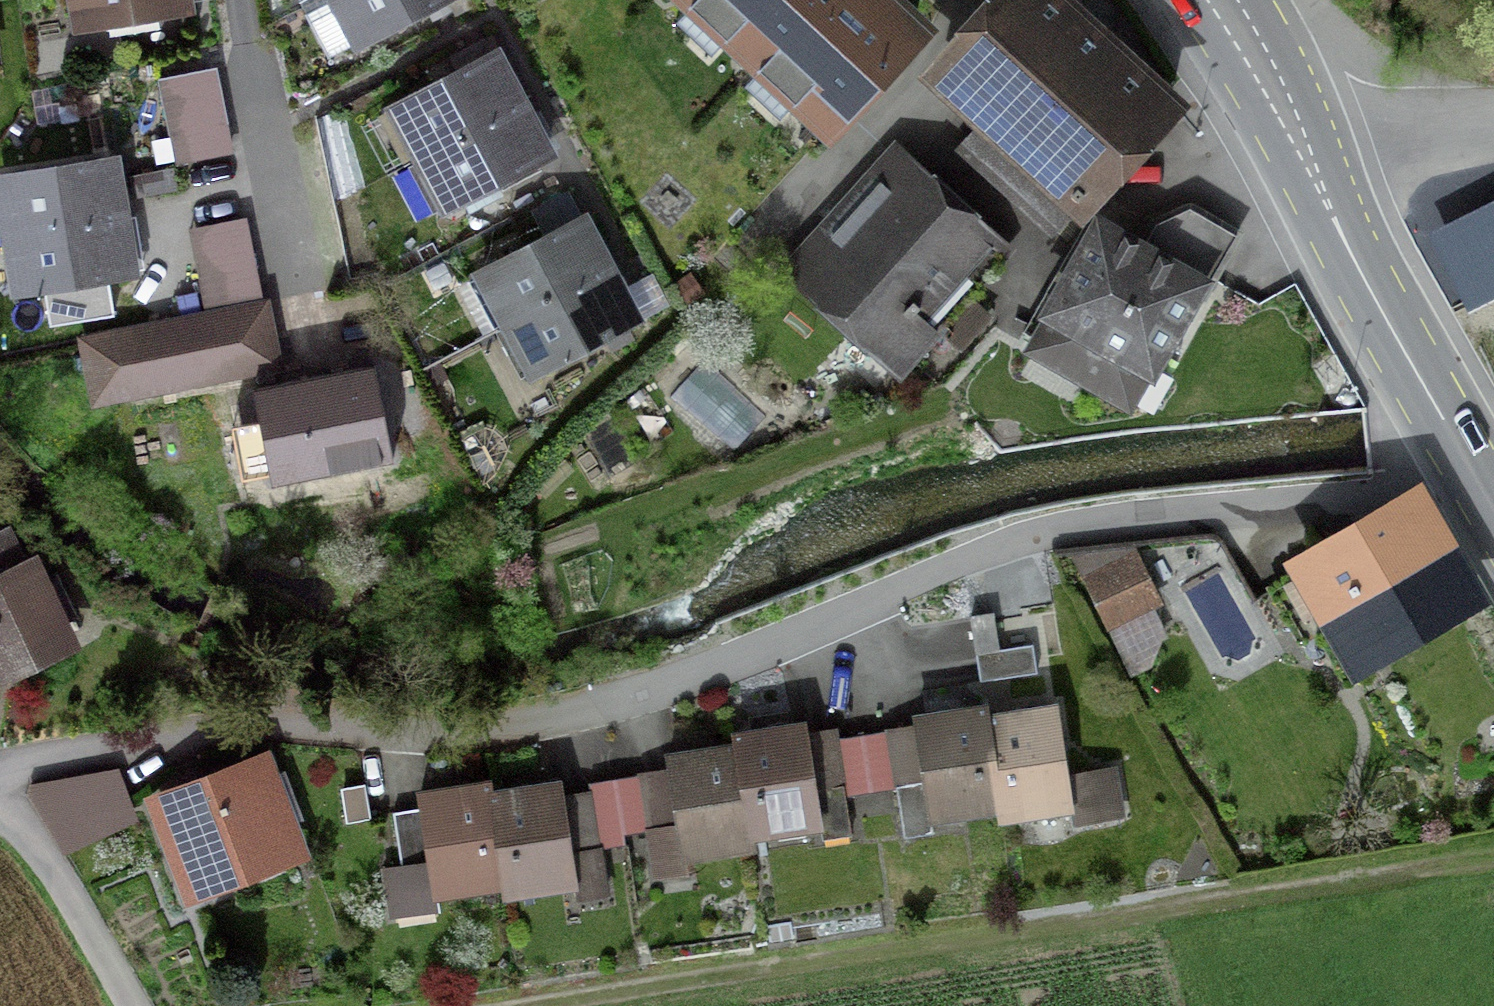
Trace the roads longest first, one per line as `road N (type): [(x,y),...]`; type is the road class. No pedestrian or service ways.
road 1 (residential): [(0,764),(136,733),(403,716),(630,671),(906,572),(1084,527),(1469,482)]
road 2 (track): [(1493,876),(1446,875),(565,1005)]
road 3 (primary): [(1307,161),(1419,384),(1493,512)]
road 4 (track): [(117,1005),(0,808)]
road 5 (residential): [(1493,140),(1363,140),(1307,161)]
road 6 (primary): [(1218,0),(1307,161)]

